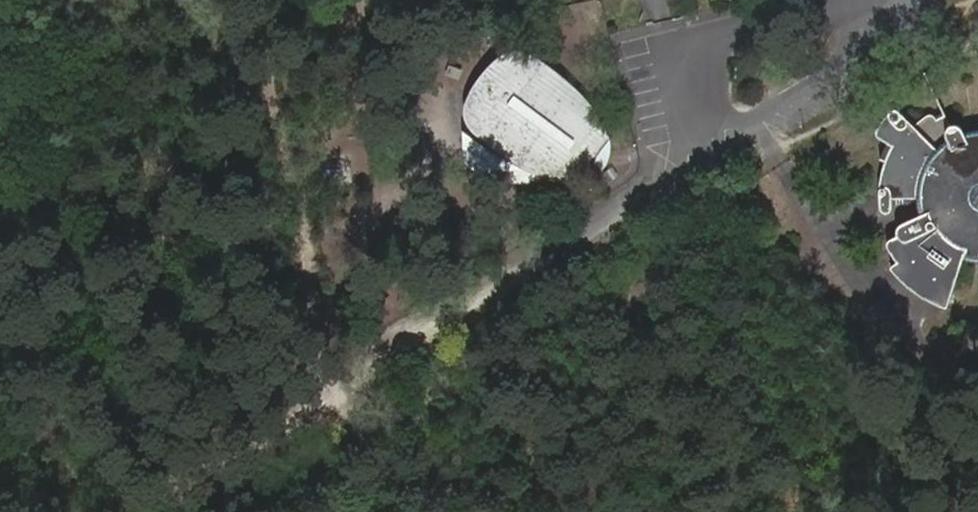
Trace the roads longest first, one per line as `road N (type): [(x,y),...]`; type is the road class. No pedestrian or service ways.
road 1 (track): [(565,252),(171,511)]
road 2 (residential): [(706,124),(675,76),(688,40),(863,0)]
road 3 (residential): [(933,0),(753,120),(706,124)]
road 4 (residential): [(706,124),(652,191),(565,252)]

